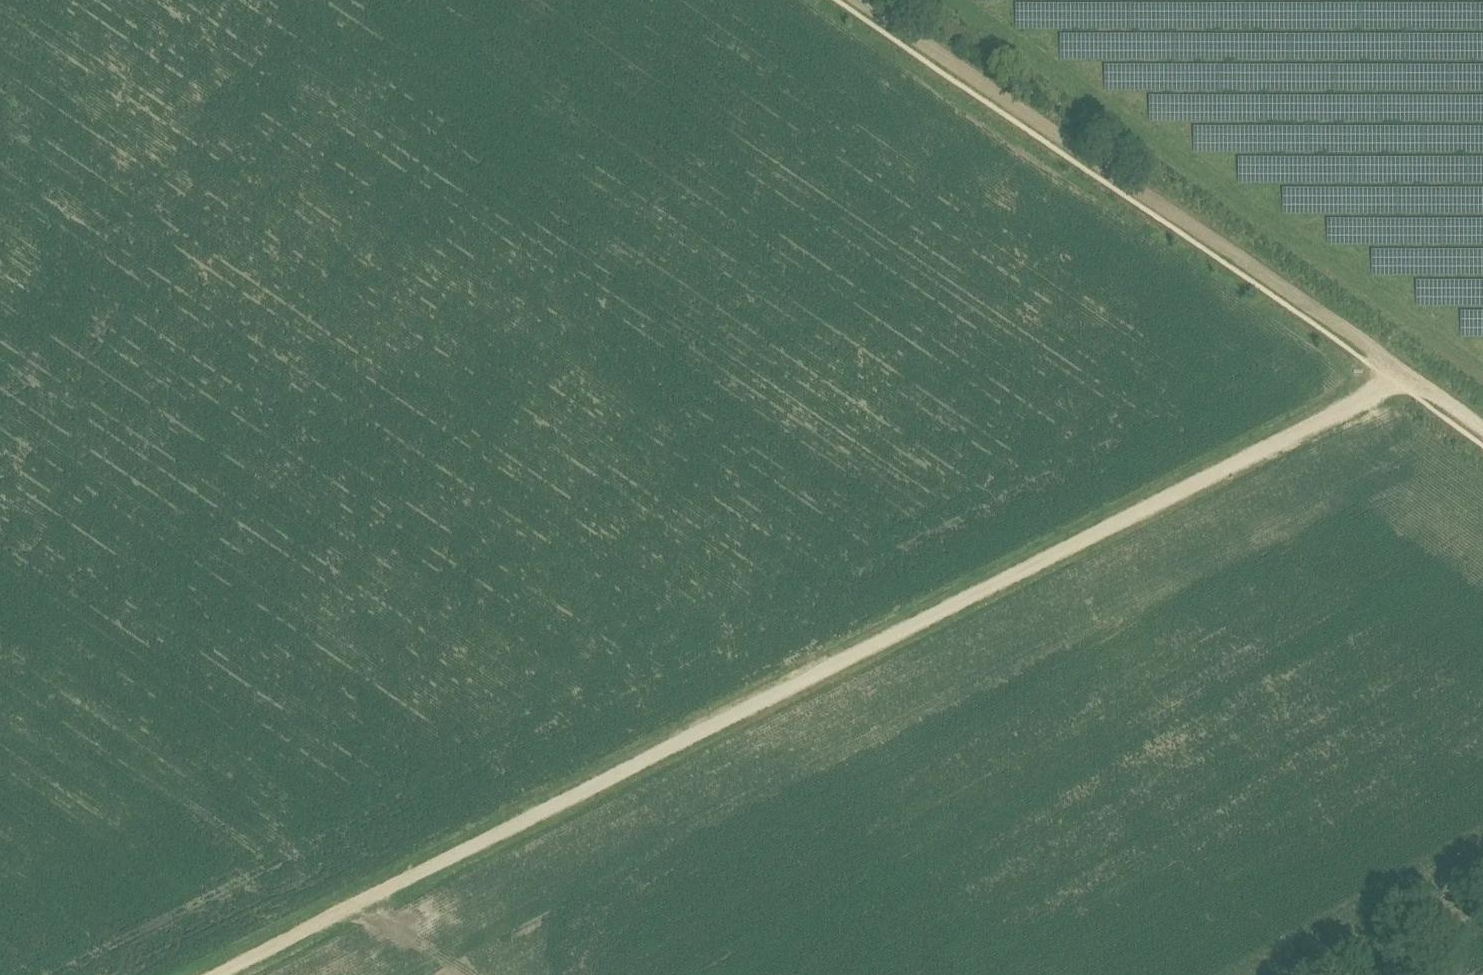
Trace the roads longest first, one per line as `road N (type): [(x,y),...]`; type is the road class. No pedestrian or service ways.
road 1 (track): [(217,974),(1409,373)]
road 2 (track): [(1409,373),(860,0)]

